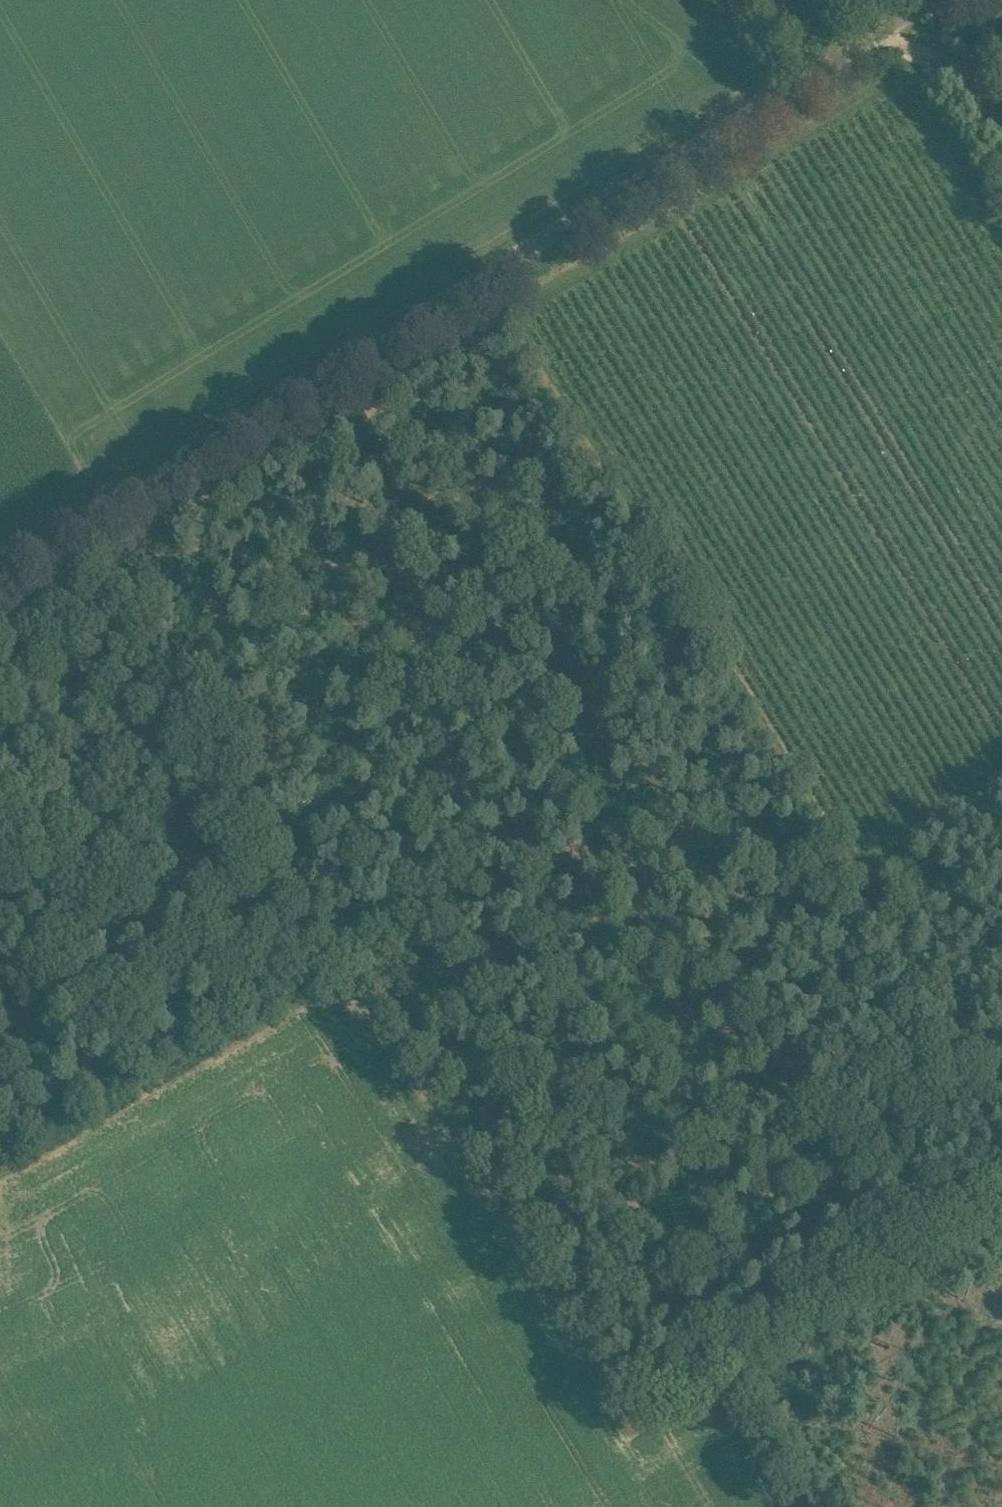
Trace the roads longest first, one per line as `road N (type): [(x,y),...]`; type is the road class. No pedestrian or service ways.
road 1 (track): [(103,509),(276,865),(603,1377),(634,1405),(713,1363)]
road 2 (unclassified): [(0,572),(932,0)]

